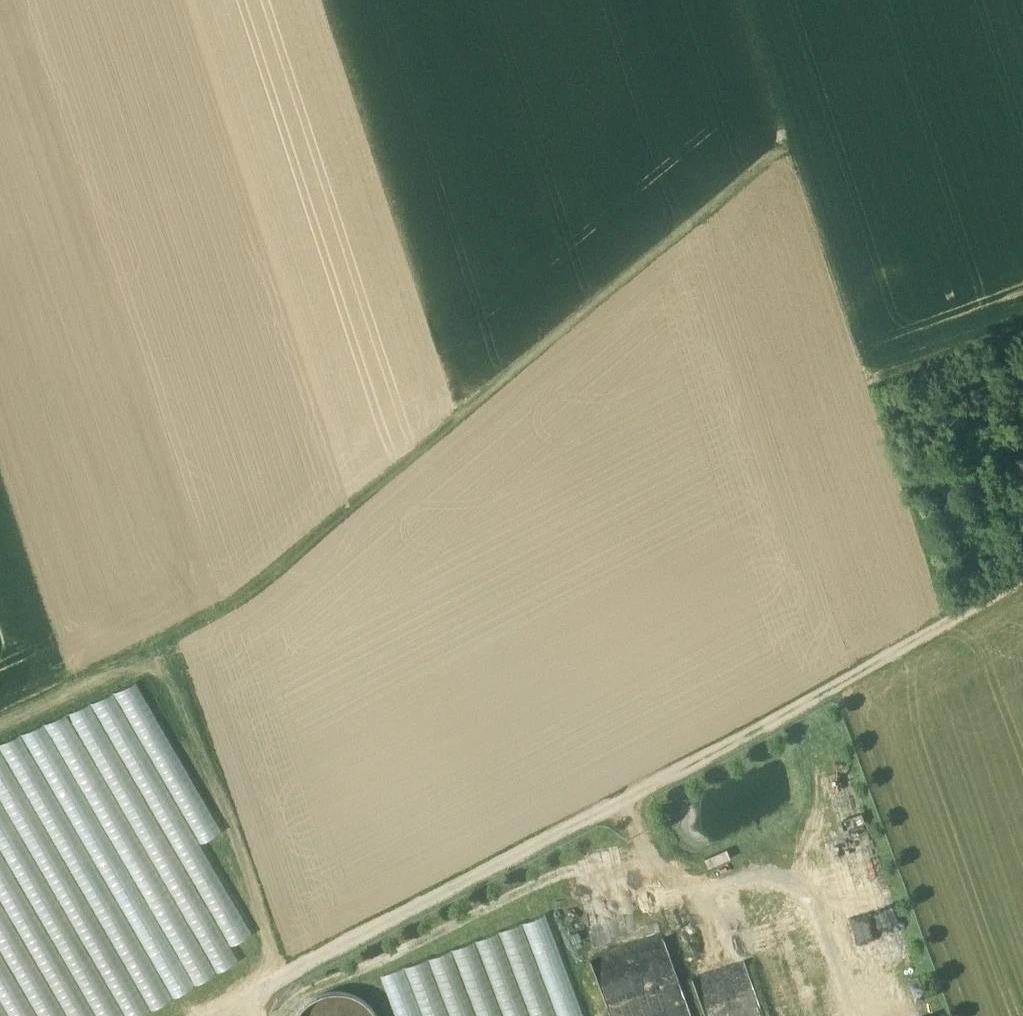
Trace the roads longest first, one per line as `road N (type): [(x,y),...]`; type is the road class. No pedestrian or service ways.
road 1 (track): [(1022,583),(911,651),(222,1015)]

